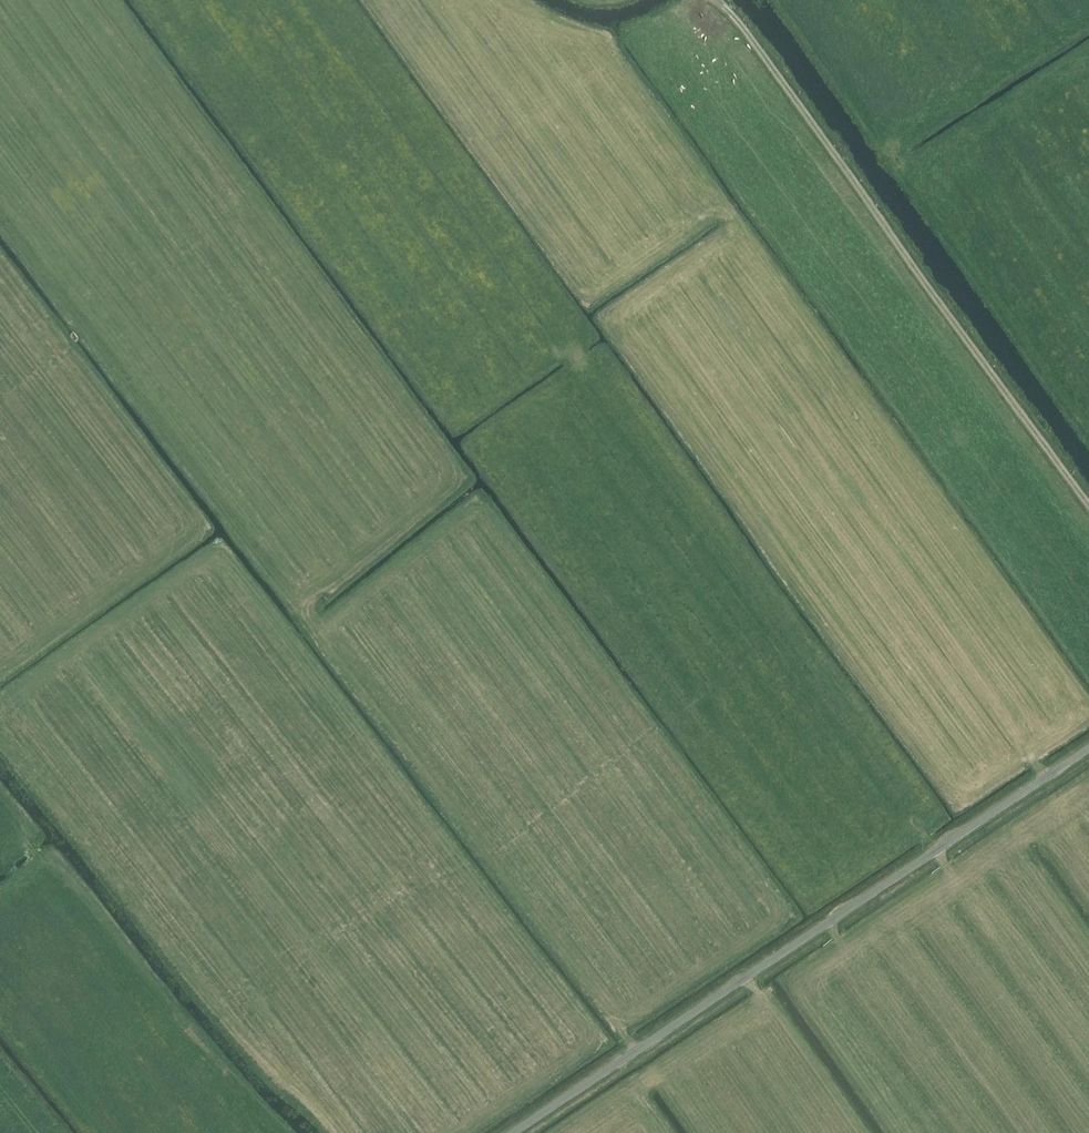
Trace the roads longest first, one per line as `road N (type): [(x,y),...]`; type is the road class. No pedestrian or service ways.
road 1 (unclassified): [(513,1132),(1088,747)]

